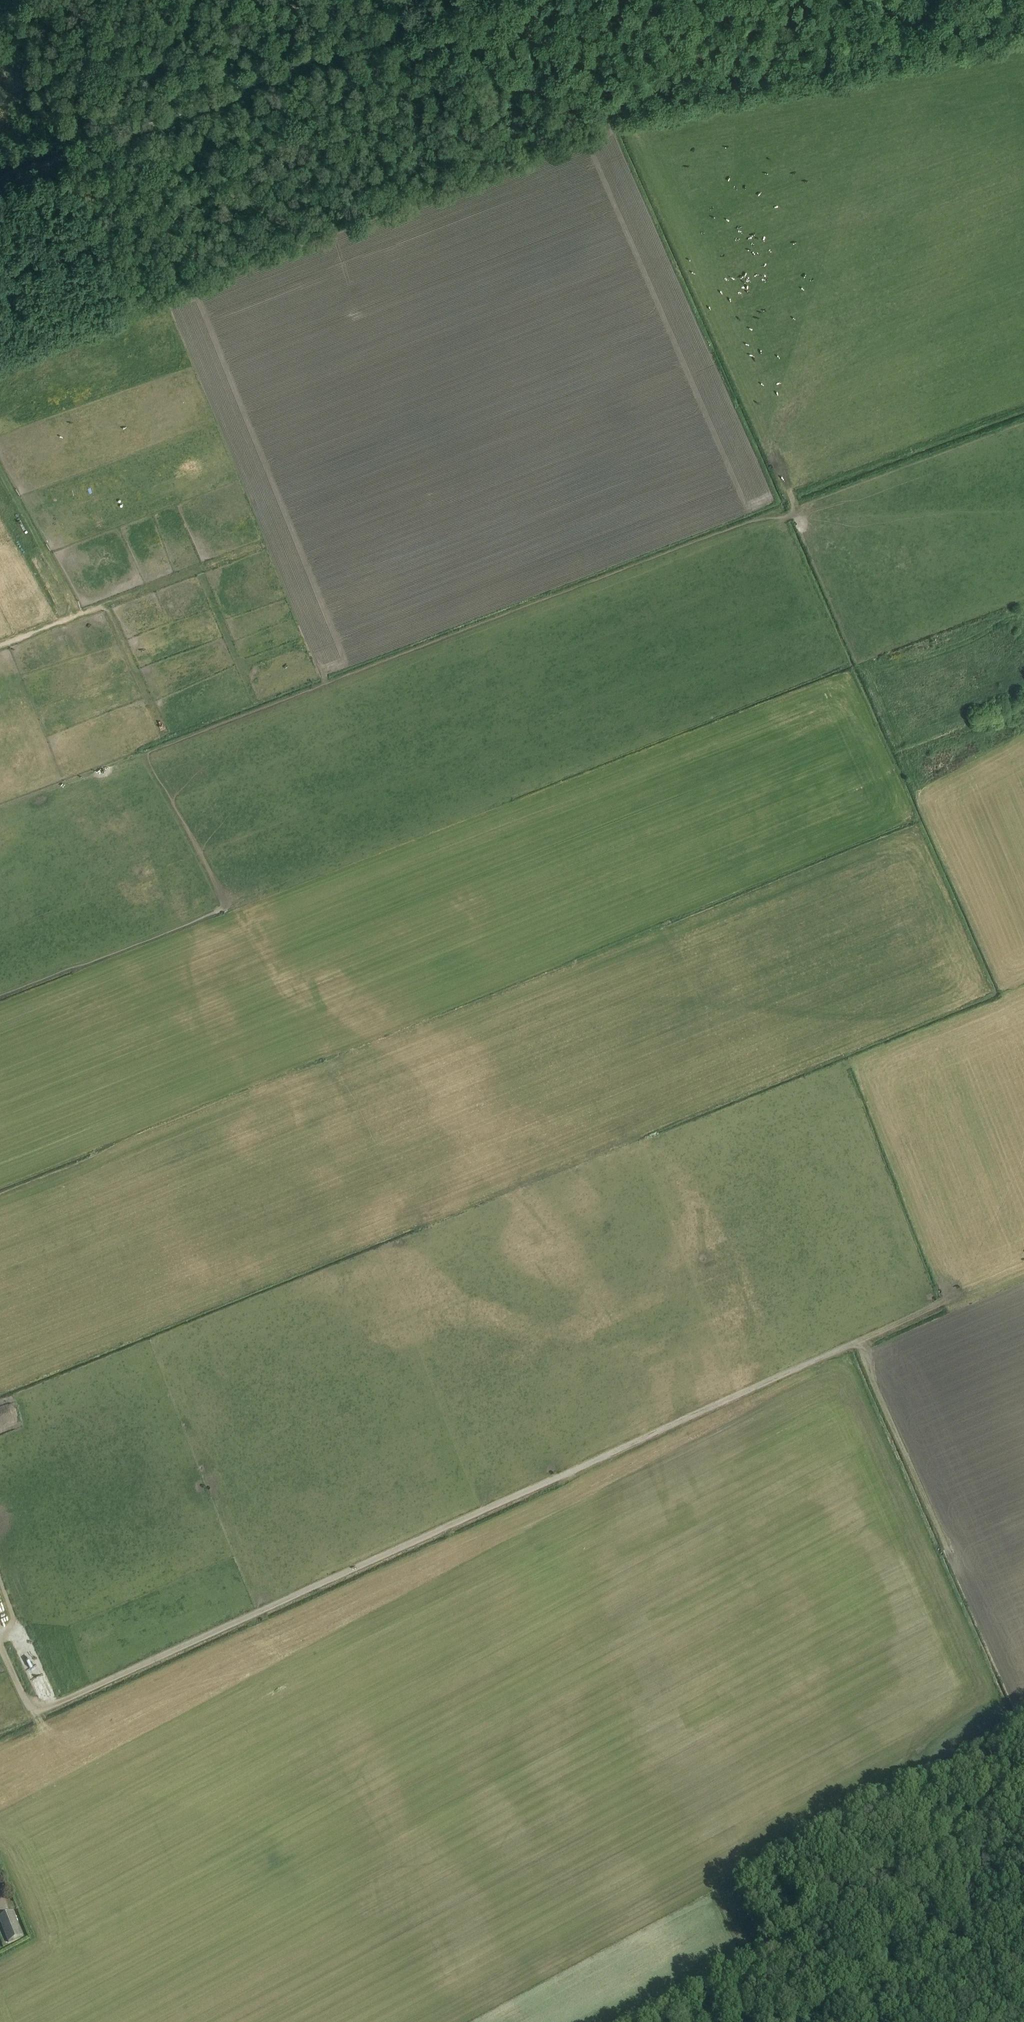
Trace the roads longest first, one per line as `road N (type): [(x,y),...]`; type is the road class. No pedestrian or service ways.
road 1 (track): [(0,1648),(32,1709),(43,1709),(941,1305)]
road 2 (track): [(0,177),(454,0)]
road 3 (track): [(861,1341),(947,1554)]

